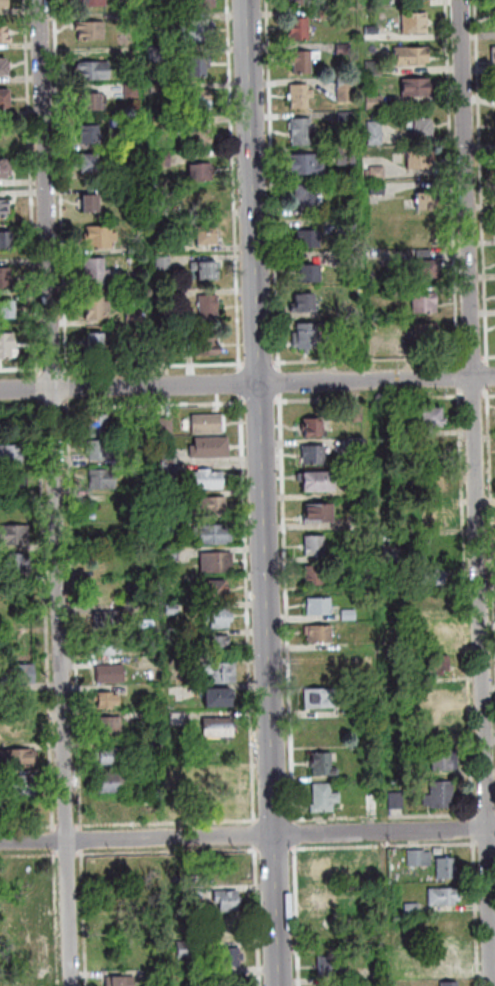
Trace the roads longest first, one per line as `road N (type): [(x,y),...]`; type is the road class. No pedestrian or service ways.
road 1 (residential): [(75,985),(42,0)]
road 2 (tertiary): [(281,985),(252,0)]
road 3 (residential): [(494,927),(465,0)]
road 4 (residential): [(494,829),(0,843)]
road 5 (residential): [(494,378),(0,390)]

